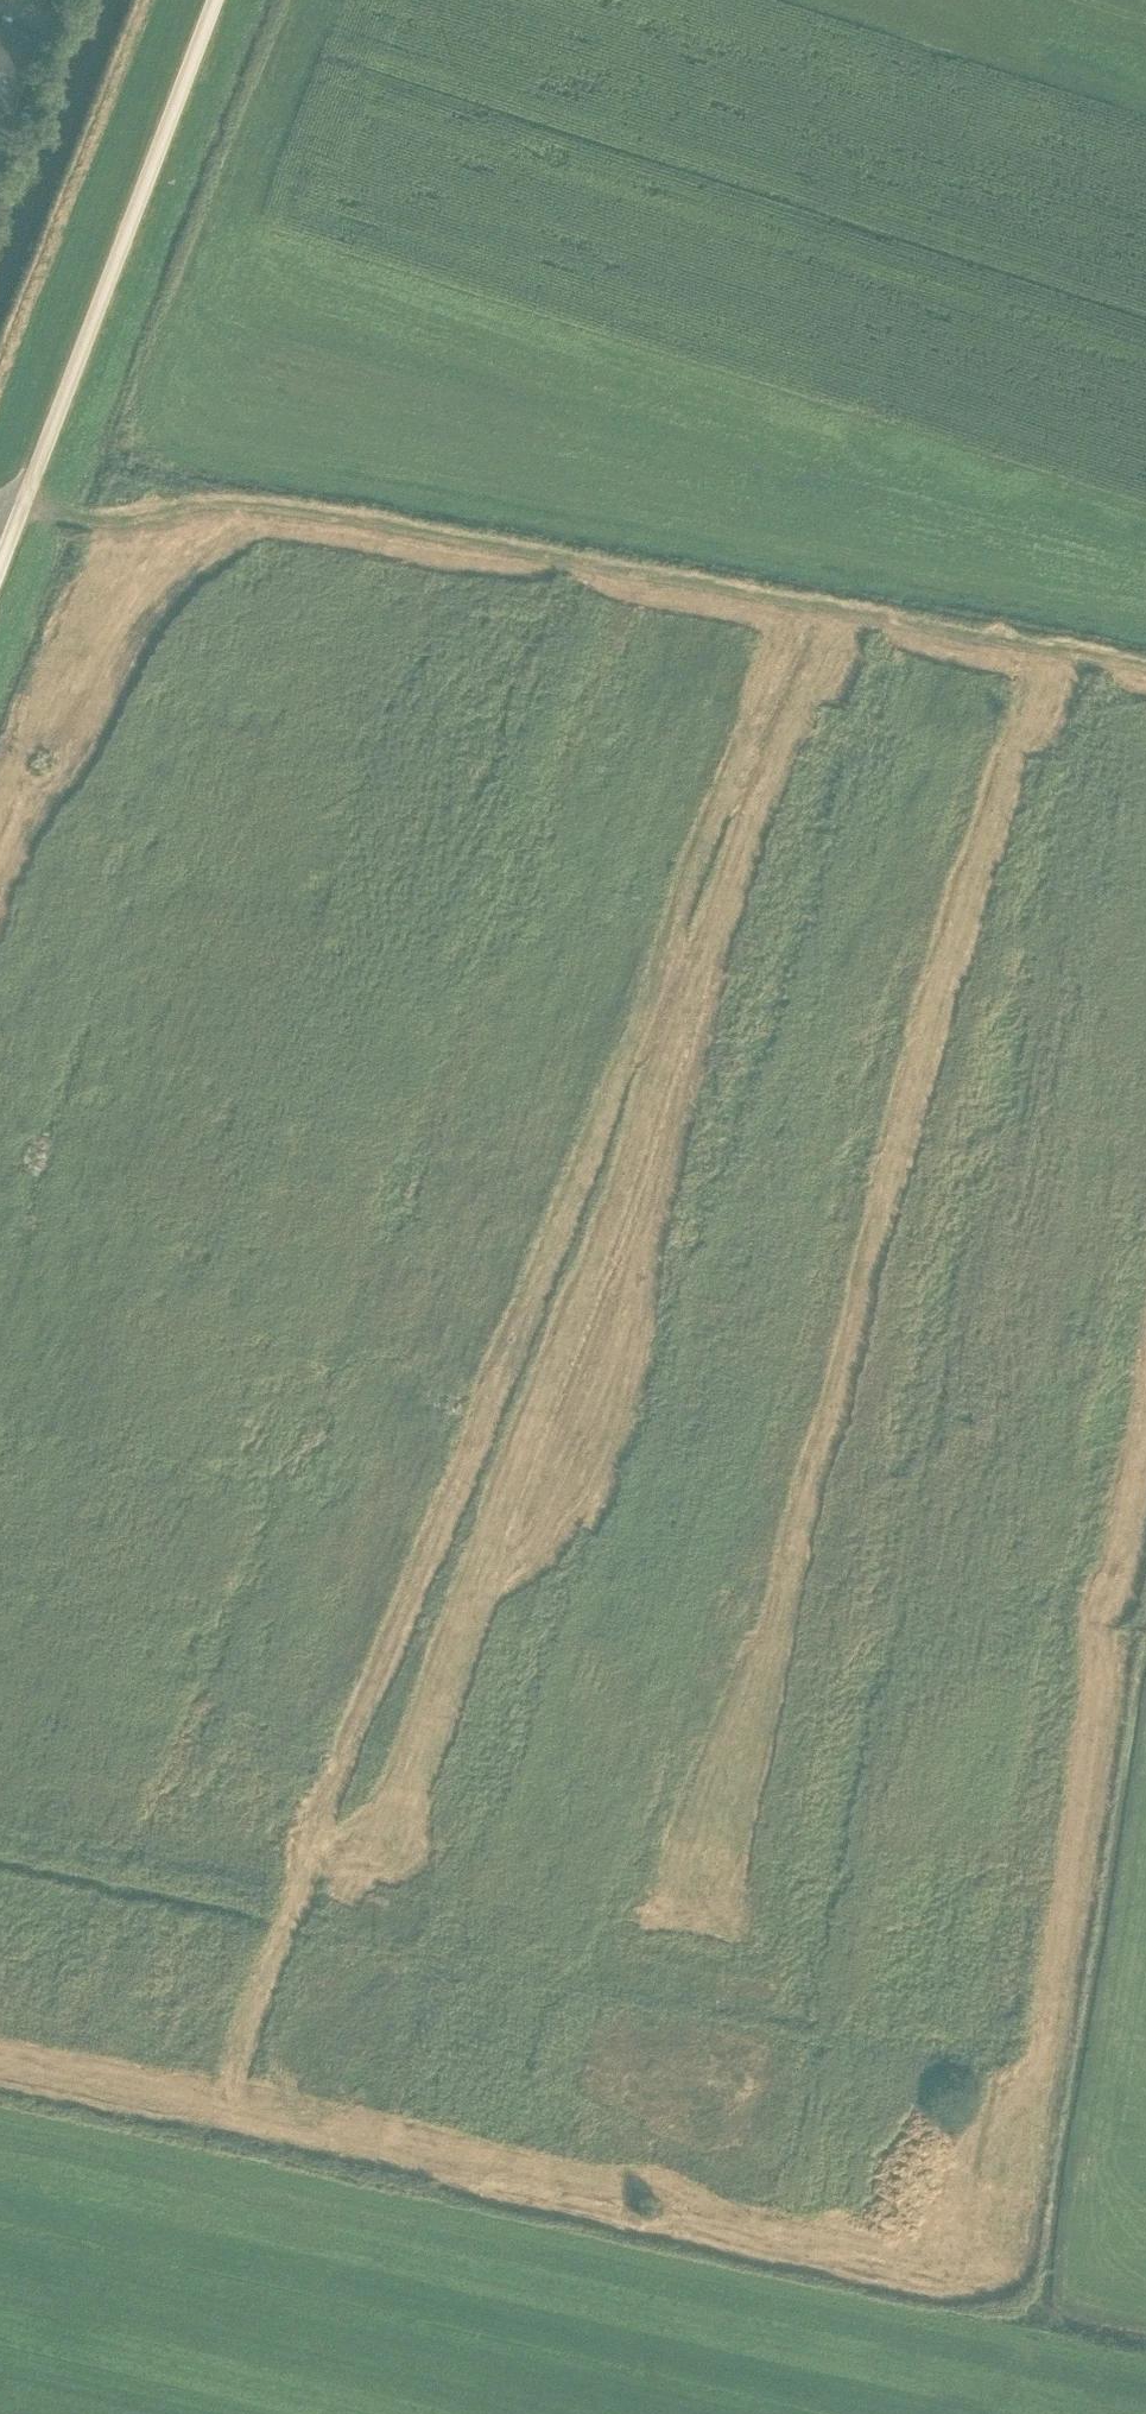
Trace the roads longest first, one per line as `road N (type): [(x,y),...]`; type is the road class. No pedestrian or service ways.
road 1 (unclassified): [(0,568),(216,0)]

